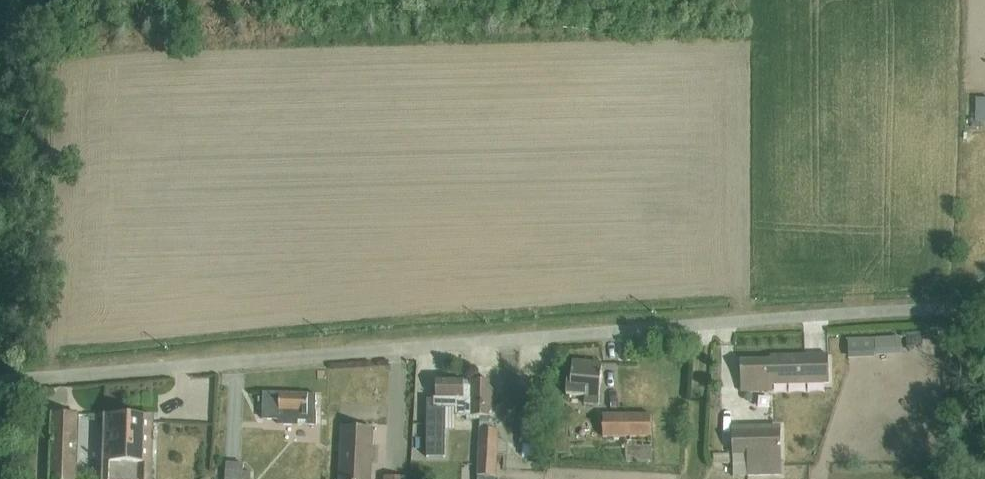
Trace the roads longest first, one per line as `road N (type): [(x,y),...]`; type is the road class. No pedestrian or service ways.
road 1 (unclassified): [(984,314),(848,317),(0,383)]

